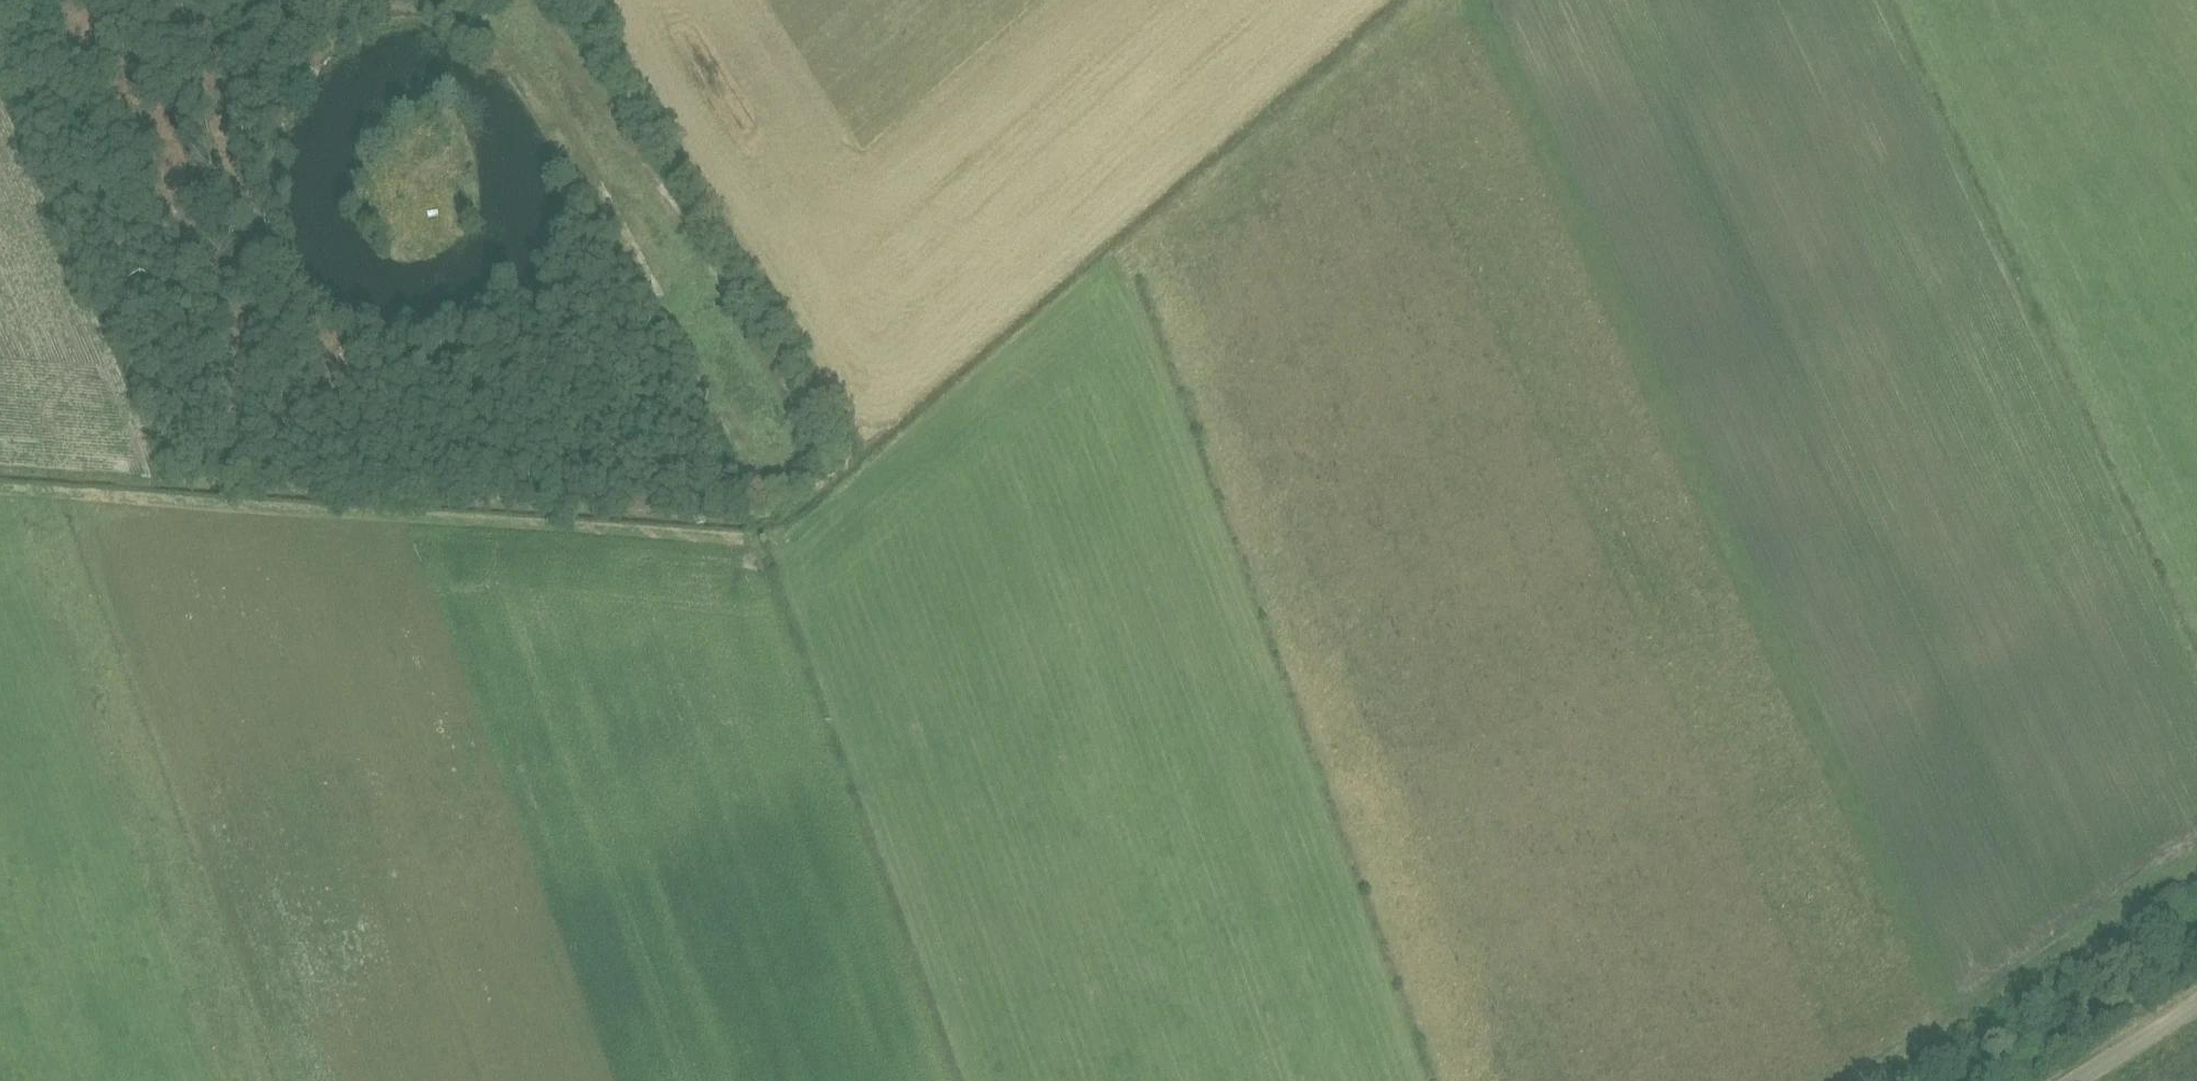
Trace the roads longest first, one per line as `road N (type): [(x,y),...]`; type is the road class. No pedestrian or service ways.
road 1 (unclassified): [(2083,1080),(2196,1008)]

